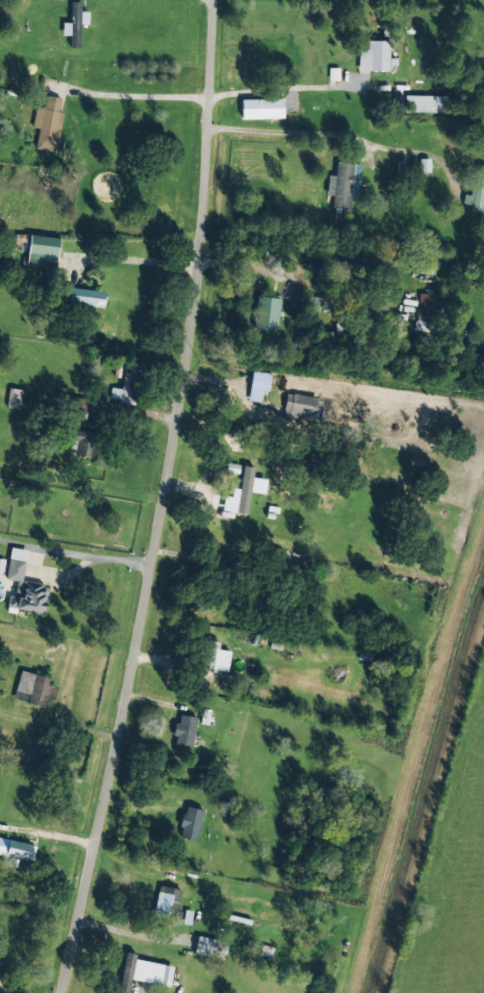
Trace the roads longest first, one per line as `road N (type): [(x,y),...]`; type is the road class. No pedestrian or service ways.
road 1 (residential): [(212,0),(194,304),(66,992)]

